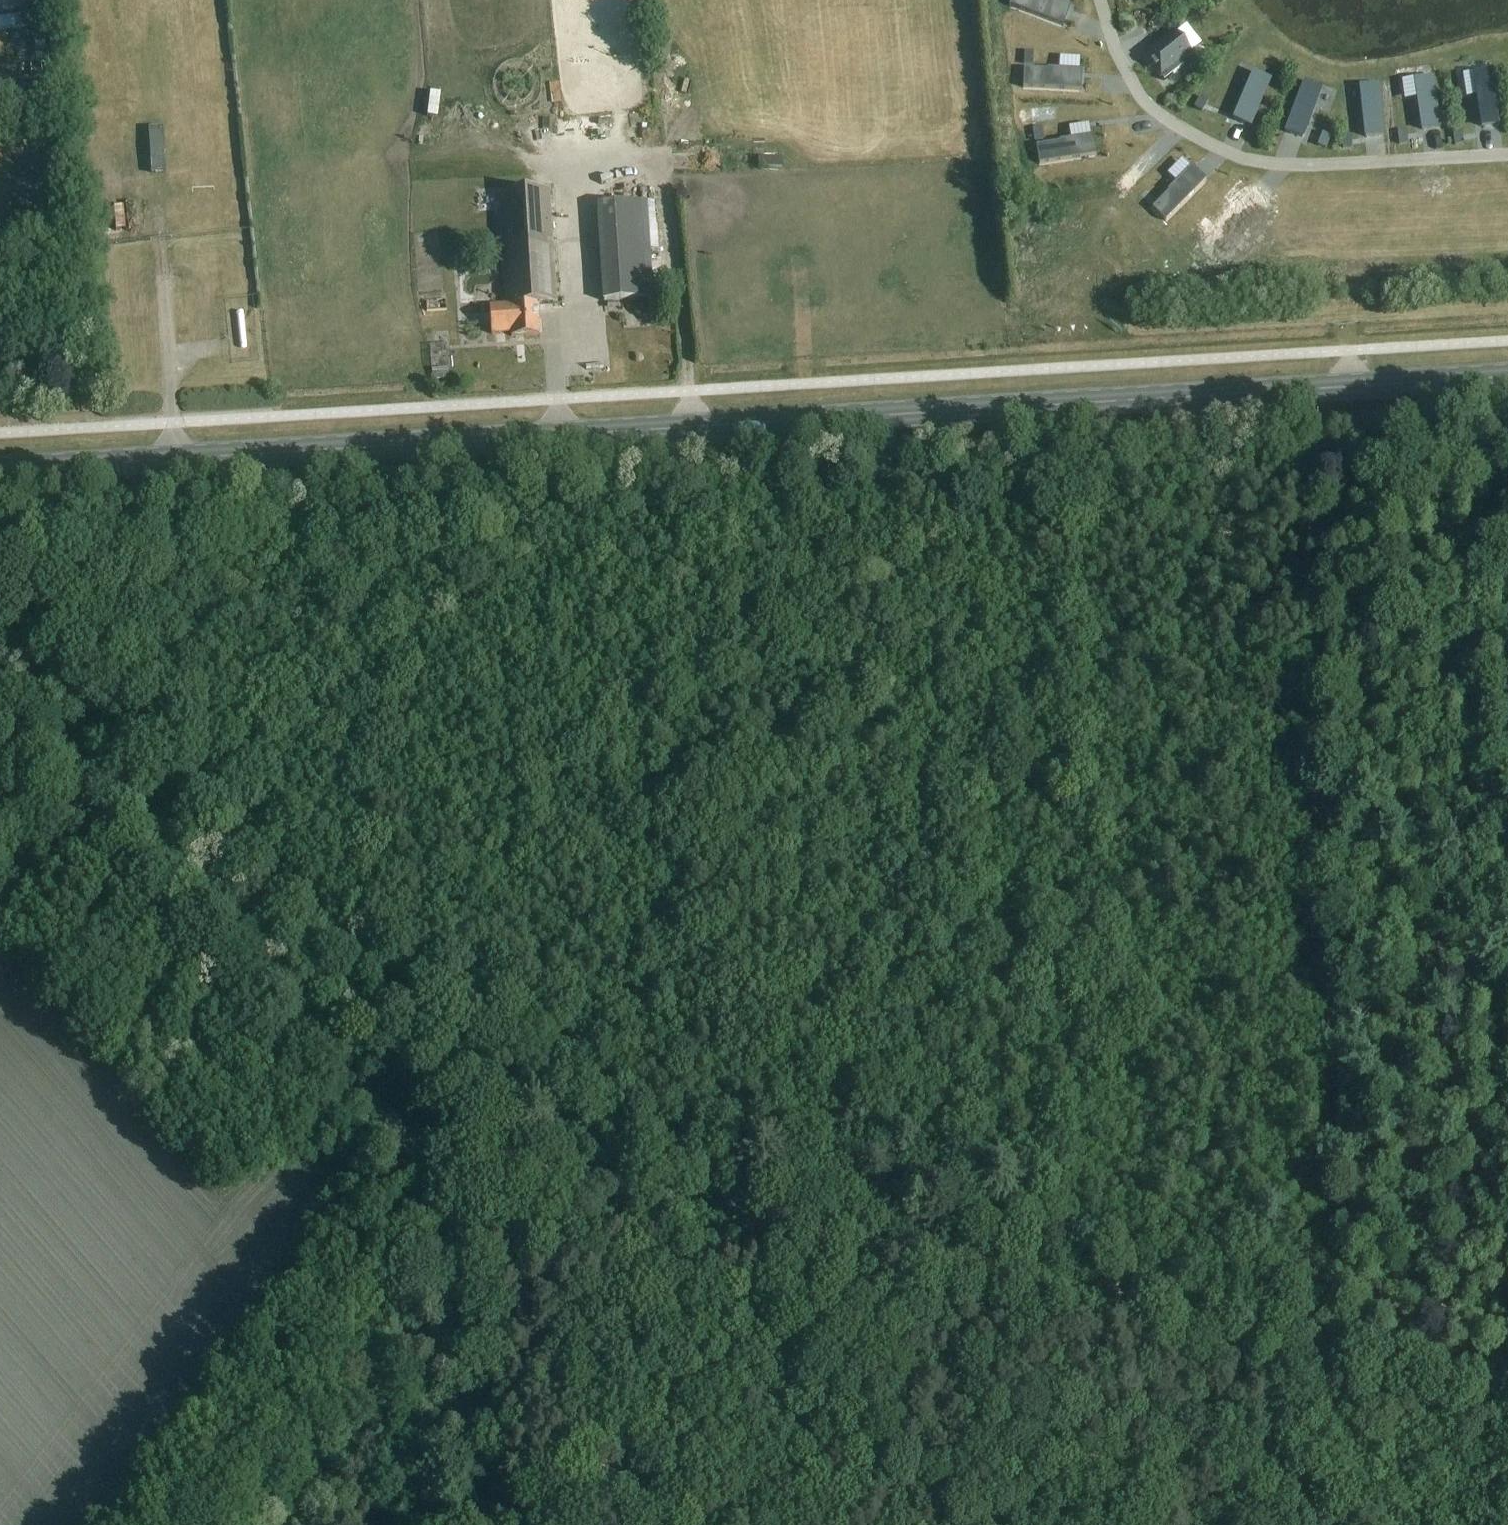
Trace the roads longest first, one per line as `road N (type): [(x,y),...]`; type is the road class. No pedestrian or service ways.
road 1 (primary): [(0,471),(1507,377)]
road 2 (track): [(410,1146),(1507,1375)]
road 3 (track): [(0,668),(410,1146),(437,1213),(495,1524)]

